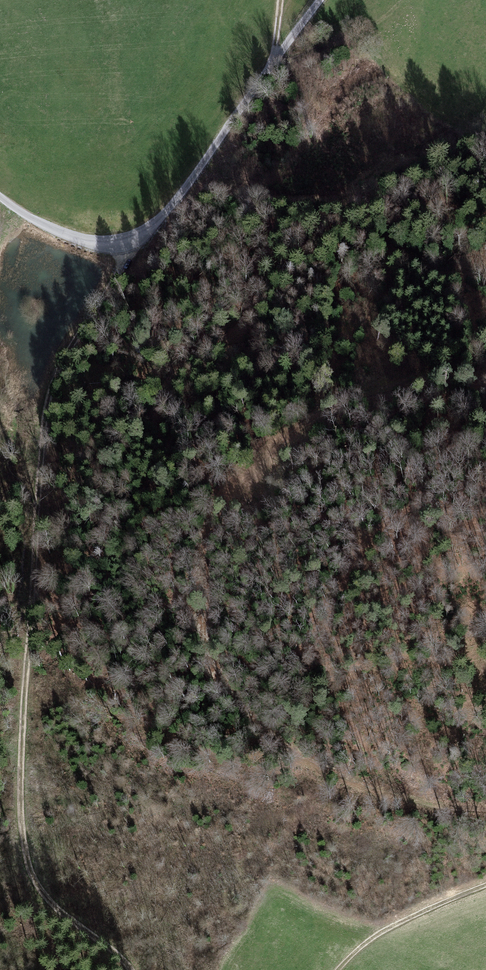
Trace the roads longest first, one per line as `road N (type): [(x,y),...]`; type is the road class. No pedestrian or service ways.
road 1 (track): [(131,244),(61,360),(43,420),(21,794),(24,852),(42,893),(131,969)]
road 2 (track): [(485,382),(408,384),(354,397),(308,420),(227,490),(203,568),(209,654),(244,714),(289,748),(417,801),(485,808)]
road 3 (unclassified): [(0,199),(76,243),(131,244),(190,182),(321,0)]
road 4 (track): [(485,886),(374,938),(340,969)]

